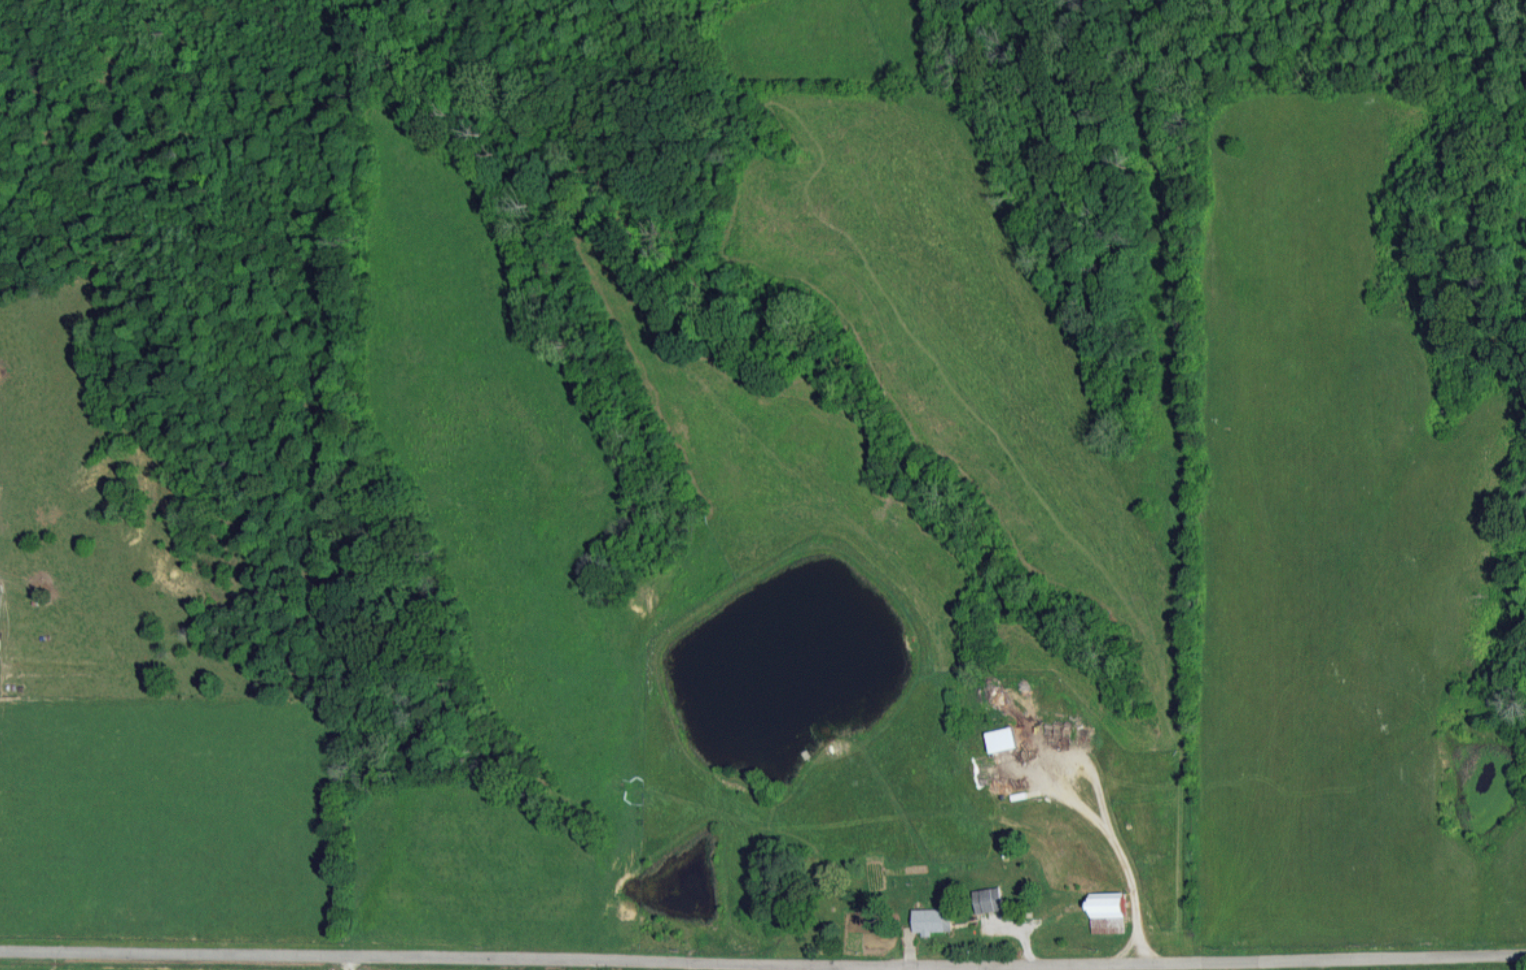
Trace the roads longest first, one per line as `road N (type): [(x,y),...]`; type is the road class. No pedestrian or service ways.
road 1 (tertiary): [(812,969),(666,958),(0,949)]
road 2 (tertiary): [(1342,957),(1104,969)]
road 3 (tertiary): [(1525,952),(1342,957)]

